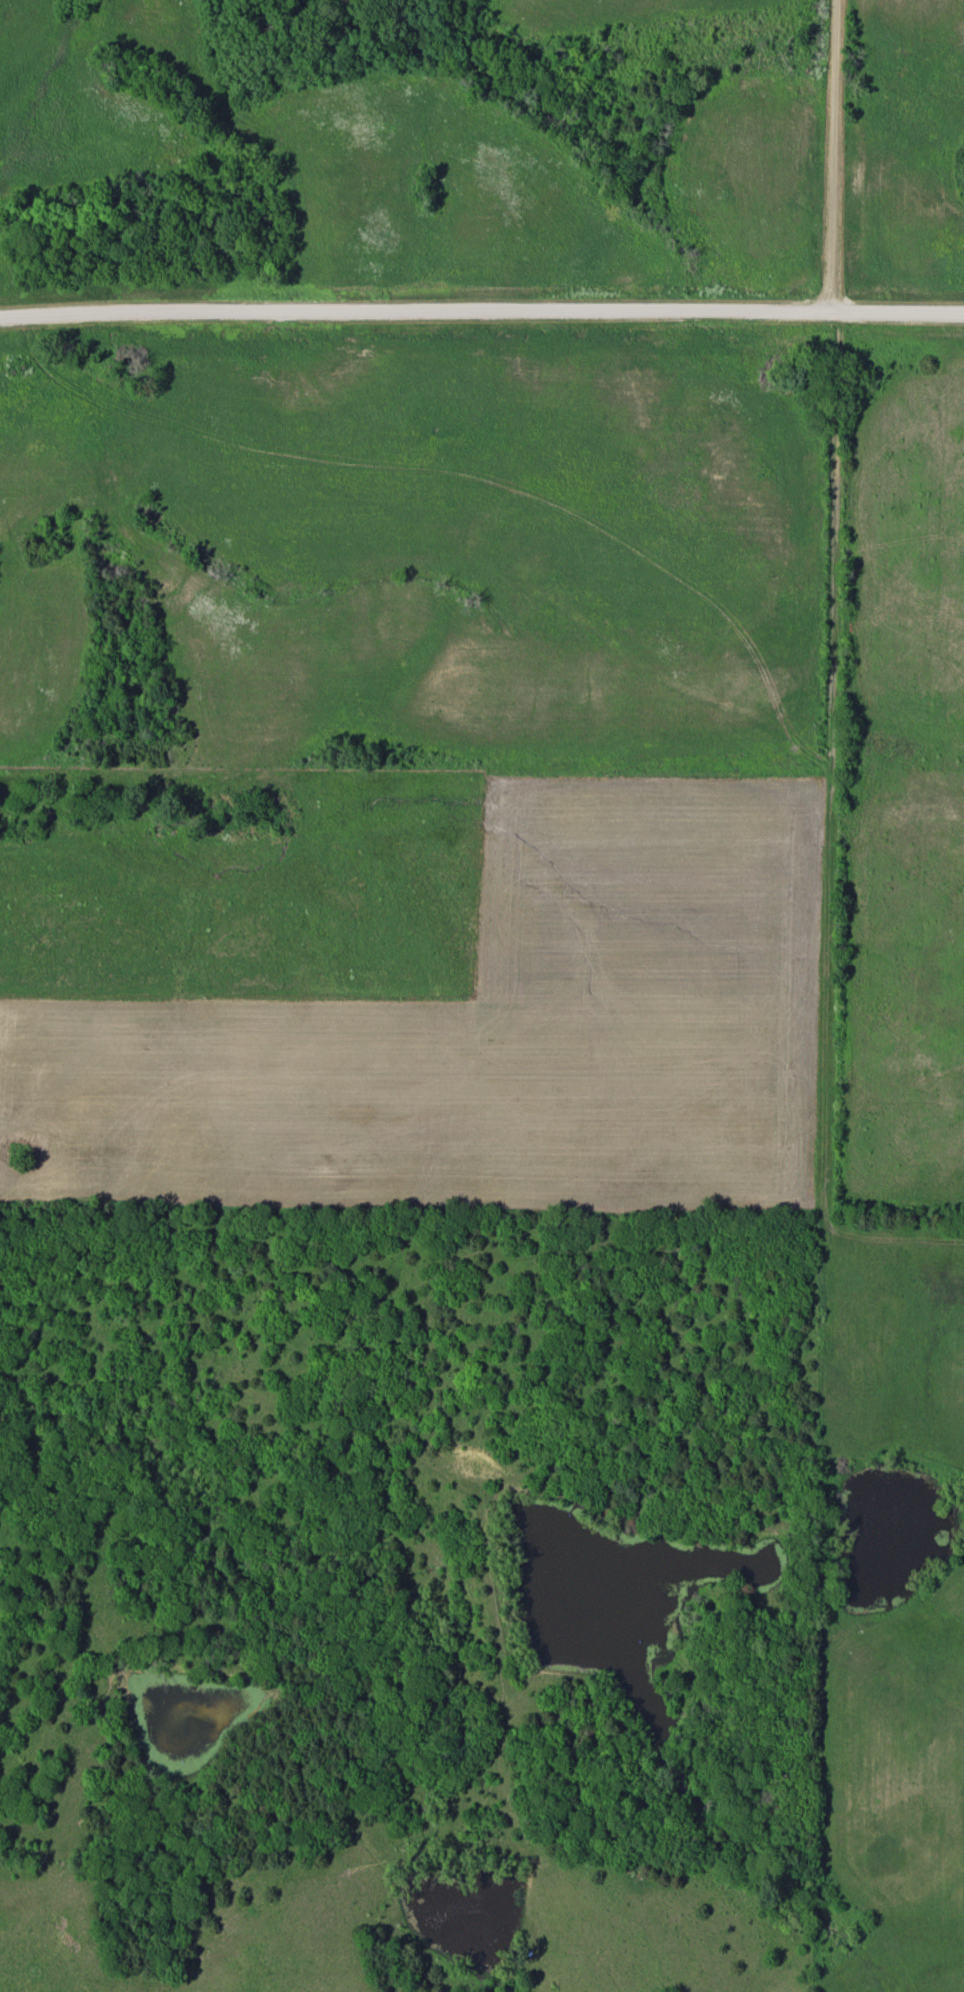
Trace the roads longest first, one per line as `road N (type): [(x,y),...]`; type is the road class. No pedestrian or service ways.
road 1 (residential): [(963,315),(467,310),(0,318)]
road 2 (residential): [(835,313),(839,0)]

